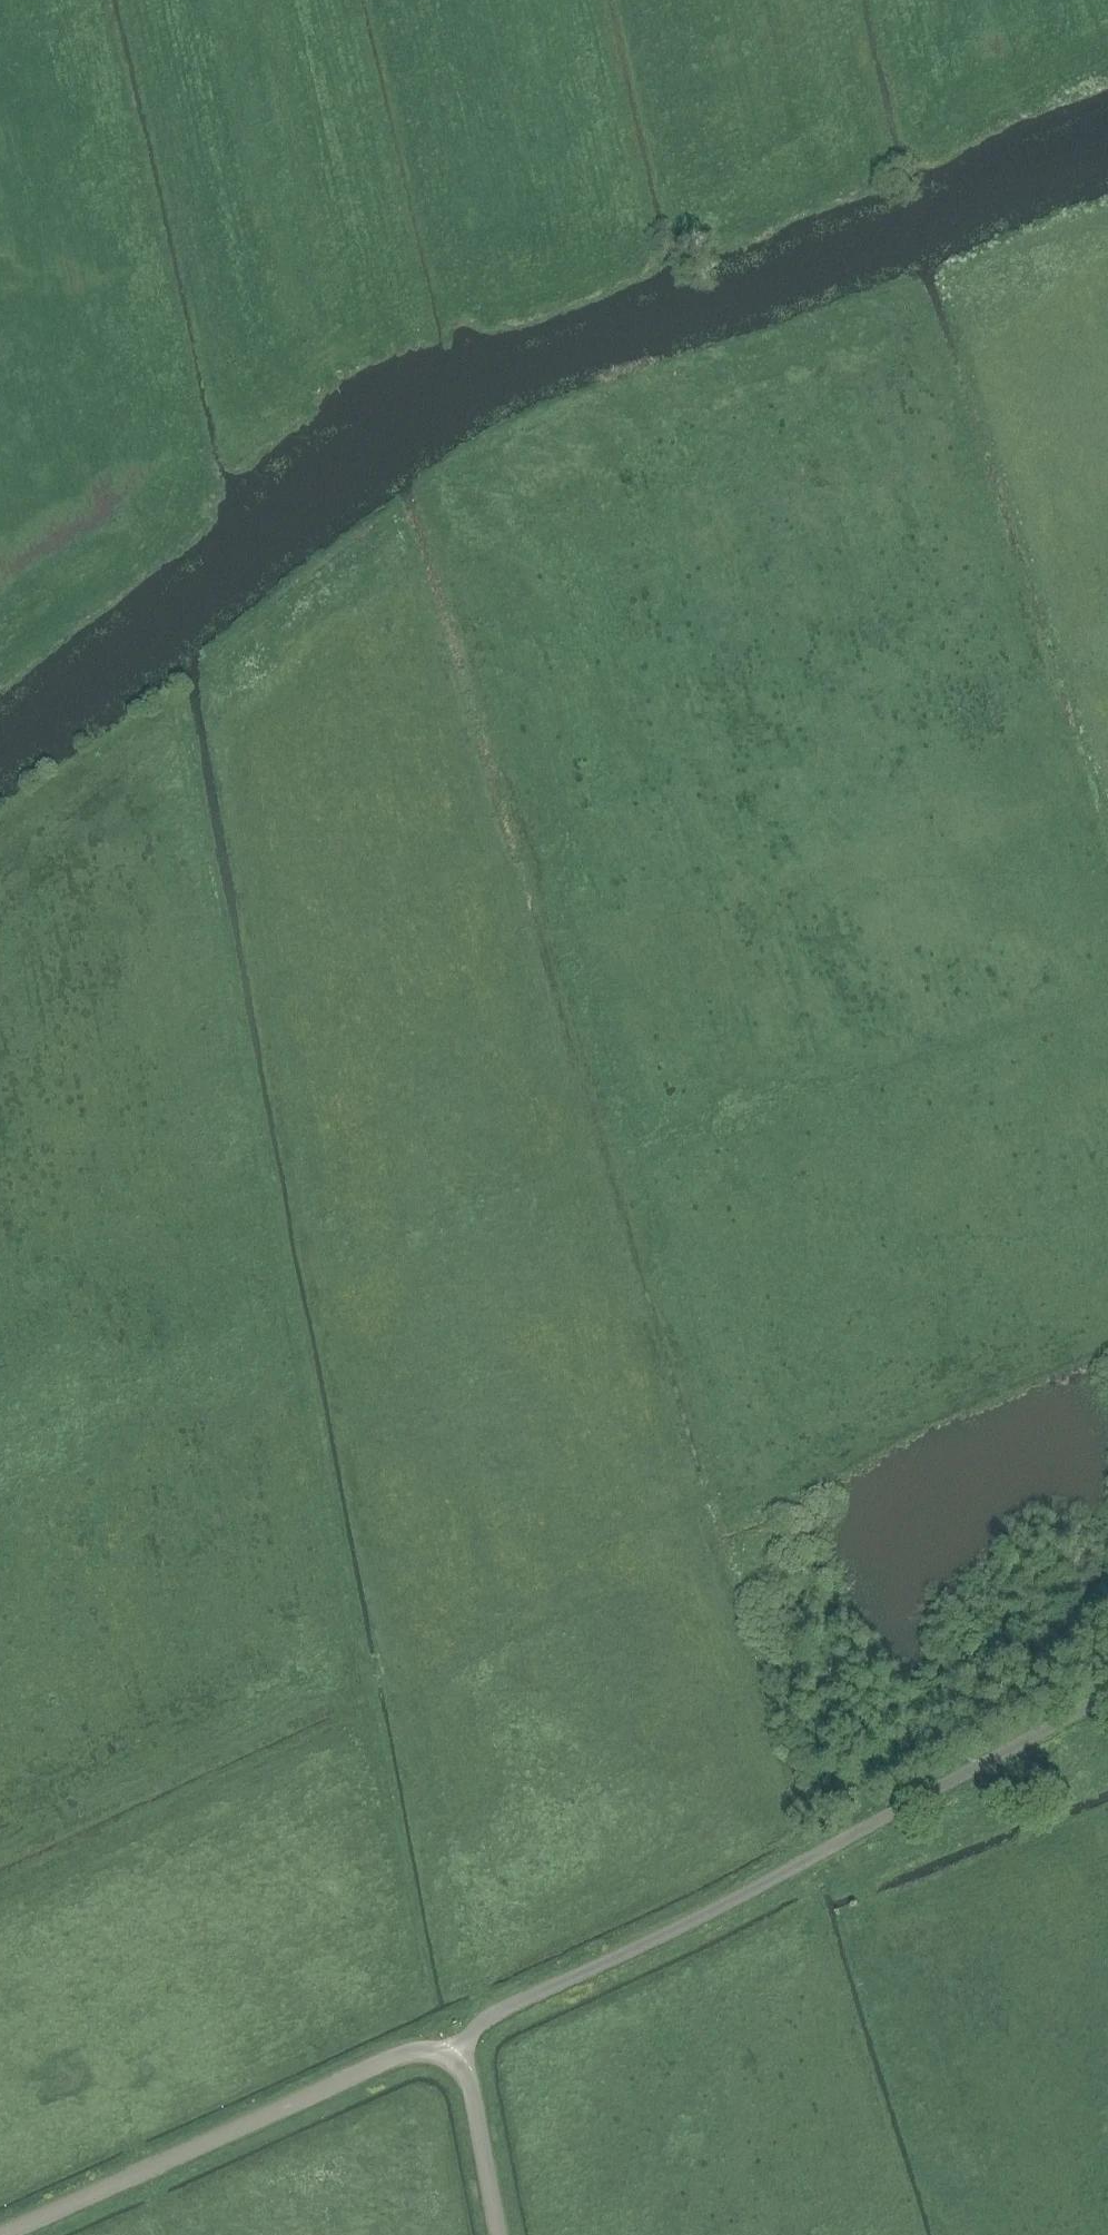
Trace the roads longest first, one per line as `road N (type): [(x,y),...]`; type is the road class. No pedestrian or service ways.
road 1 (unclassified): [(7,2234),(414,2048),(454,2057)]
road 2 (unclassified): [(498,2234),(473,2093),(454,2057)]

